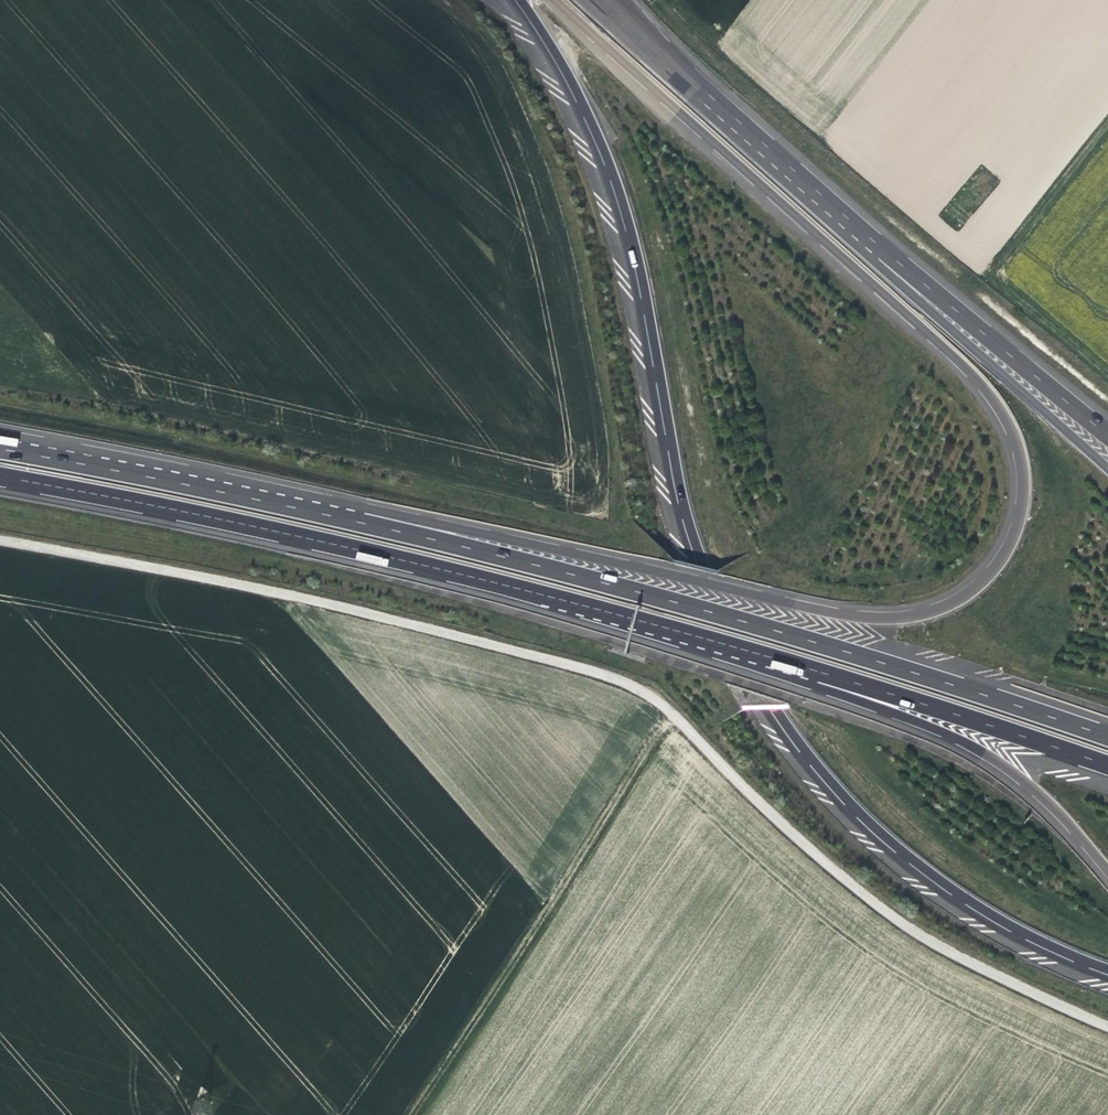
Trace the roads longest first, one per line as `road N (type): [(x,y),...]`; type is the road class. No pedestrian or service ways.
road 1 (motorway): [(554,0),(972,378),(1016,447),(1021,496),(1010,540),(963,596),(882,618),(397,515),(364,523)]
road 2 (track): [(1107,1024),(936,944),(862,894),(657,699),(626,682),(328,603),(0,539)]
road 3 (motorway): [(520,0),(569,76),(611,168),(642,273),(699,559),(773,708),(839,791),(896,848),(989,915),(1107,970)]
road 4 (motorway): [(0,476),(555,599),(811,677)]
road 5 (motorway): [(1107,736),(873,660),(364,523)]
road 6 (motorway): [(883,255),(602,0)]
road 7 (motorway): [(364,523),(0,449)]
road 8 (motorway): [(811,677),(1002,766),(1059,813),(1107,870)]
road 9 (motorway): [(1107,468),(921,304),(883,255)]
road 10 (motorway): [(811,677),(1107,766)]
road 11 (motorway): [(1107,434),(883,255)]
road 12 (track): [(547,906),(403,1114)]

